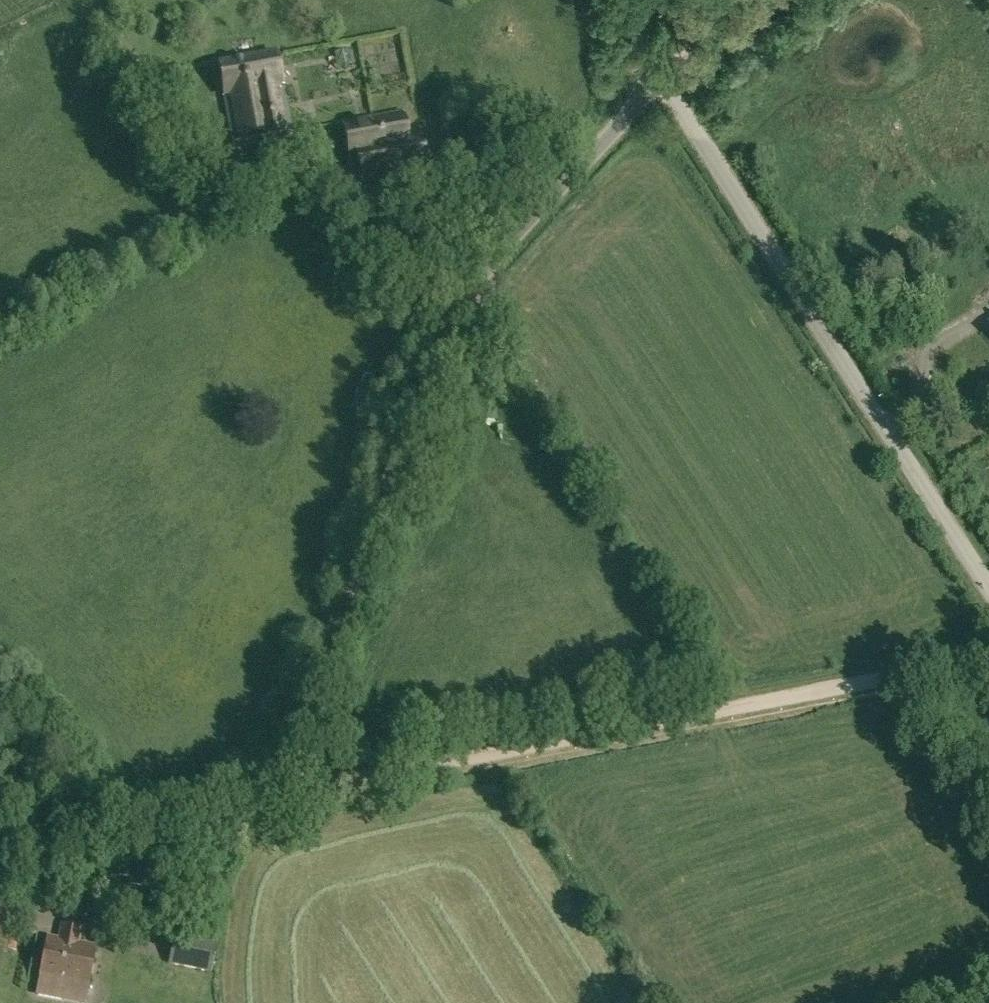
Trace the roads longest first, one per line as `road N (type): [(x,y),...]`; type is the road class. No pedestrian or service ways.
road 1 (unclassified): [(0,854),(256,789),(279,766),(454,318),(511,236),(661,73)]
road 2 (track): [(988,657),(256,789)]
road 3 (unclassified): [(988,585),(661,73)]

